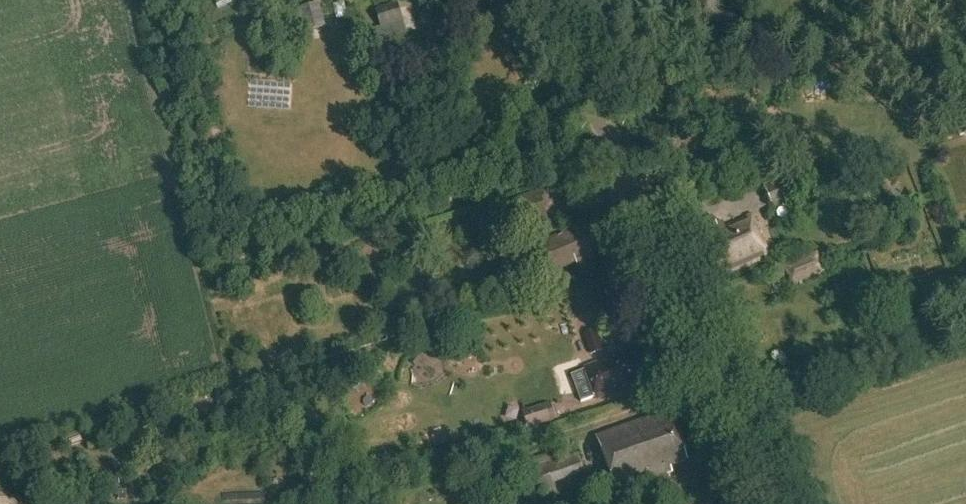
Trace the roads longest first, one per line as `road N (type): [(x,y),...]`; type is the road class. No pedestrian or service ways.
road 1 (tertiary): [(766,503),(546,0)]

